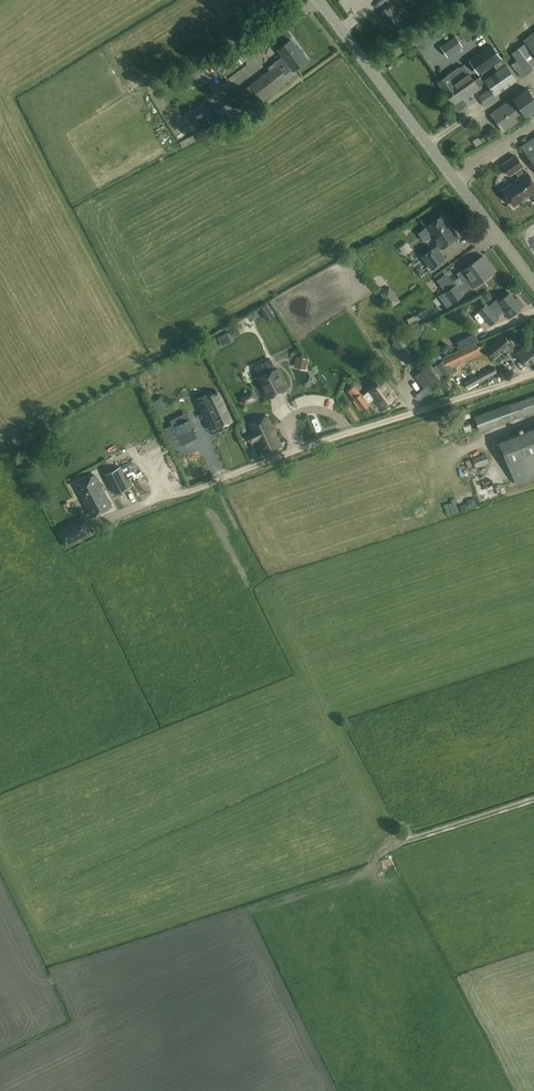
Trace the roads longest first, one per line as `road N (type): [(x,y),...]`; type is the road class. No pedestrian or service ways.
road 1 (unclassified): [(533,283),(319,0)]

